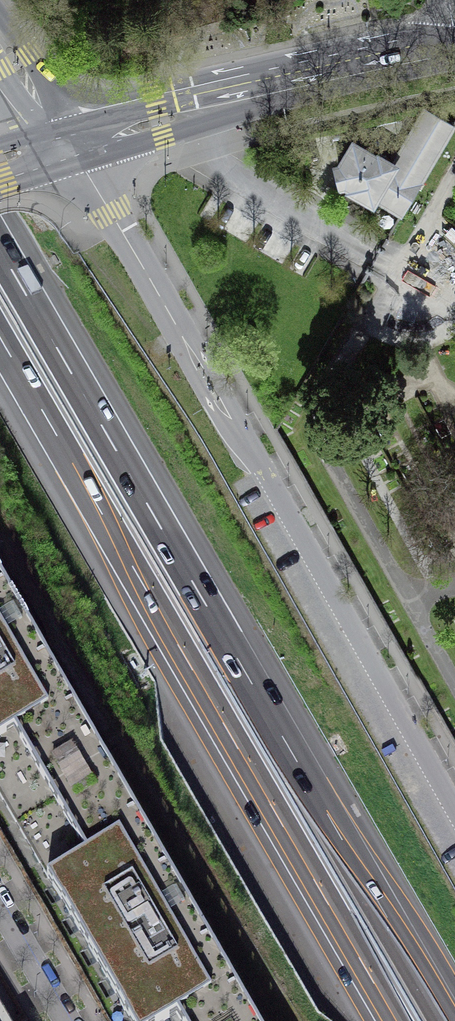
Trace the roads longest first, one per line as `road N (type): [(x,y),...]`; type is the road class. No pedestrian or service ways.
road 1 (motorway): [(448,1020),(0,250)]
road 2 (motorway): [(0,338),(392,1020)]
road 3 (secondary): [(65,147),(245,92),(454,47)]
road 4 (residential): [(67,1020),(0,905)]

